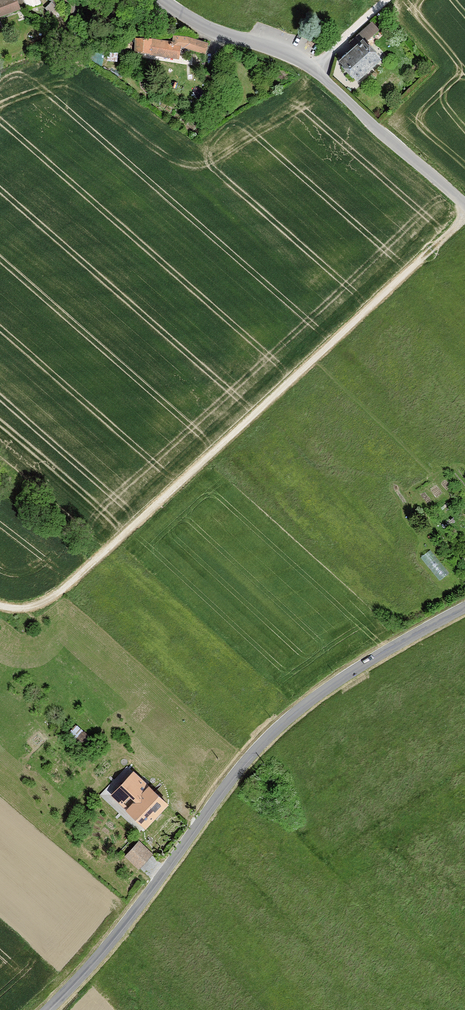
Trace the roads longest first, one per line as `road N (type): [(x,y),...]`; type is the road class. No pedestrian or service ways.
road 1 (track): [(0,606),(33,607),(62,591),(464,218)]
road 2 (tertiary): [(464,607),(346,677),(275,733),(106,950),(46,1009)]
road 3 (unclassified): [(314,70),(464,204)]
road 4 (unclassified): [(165,0),(210,29),(314,70)]

